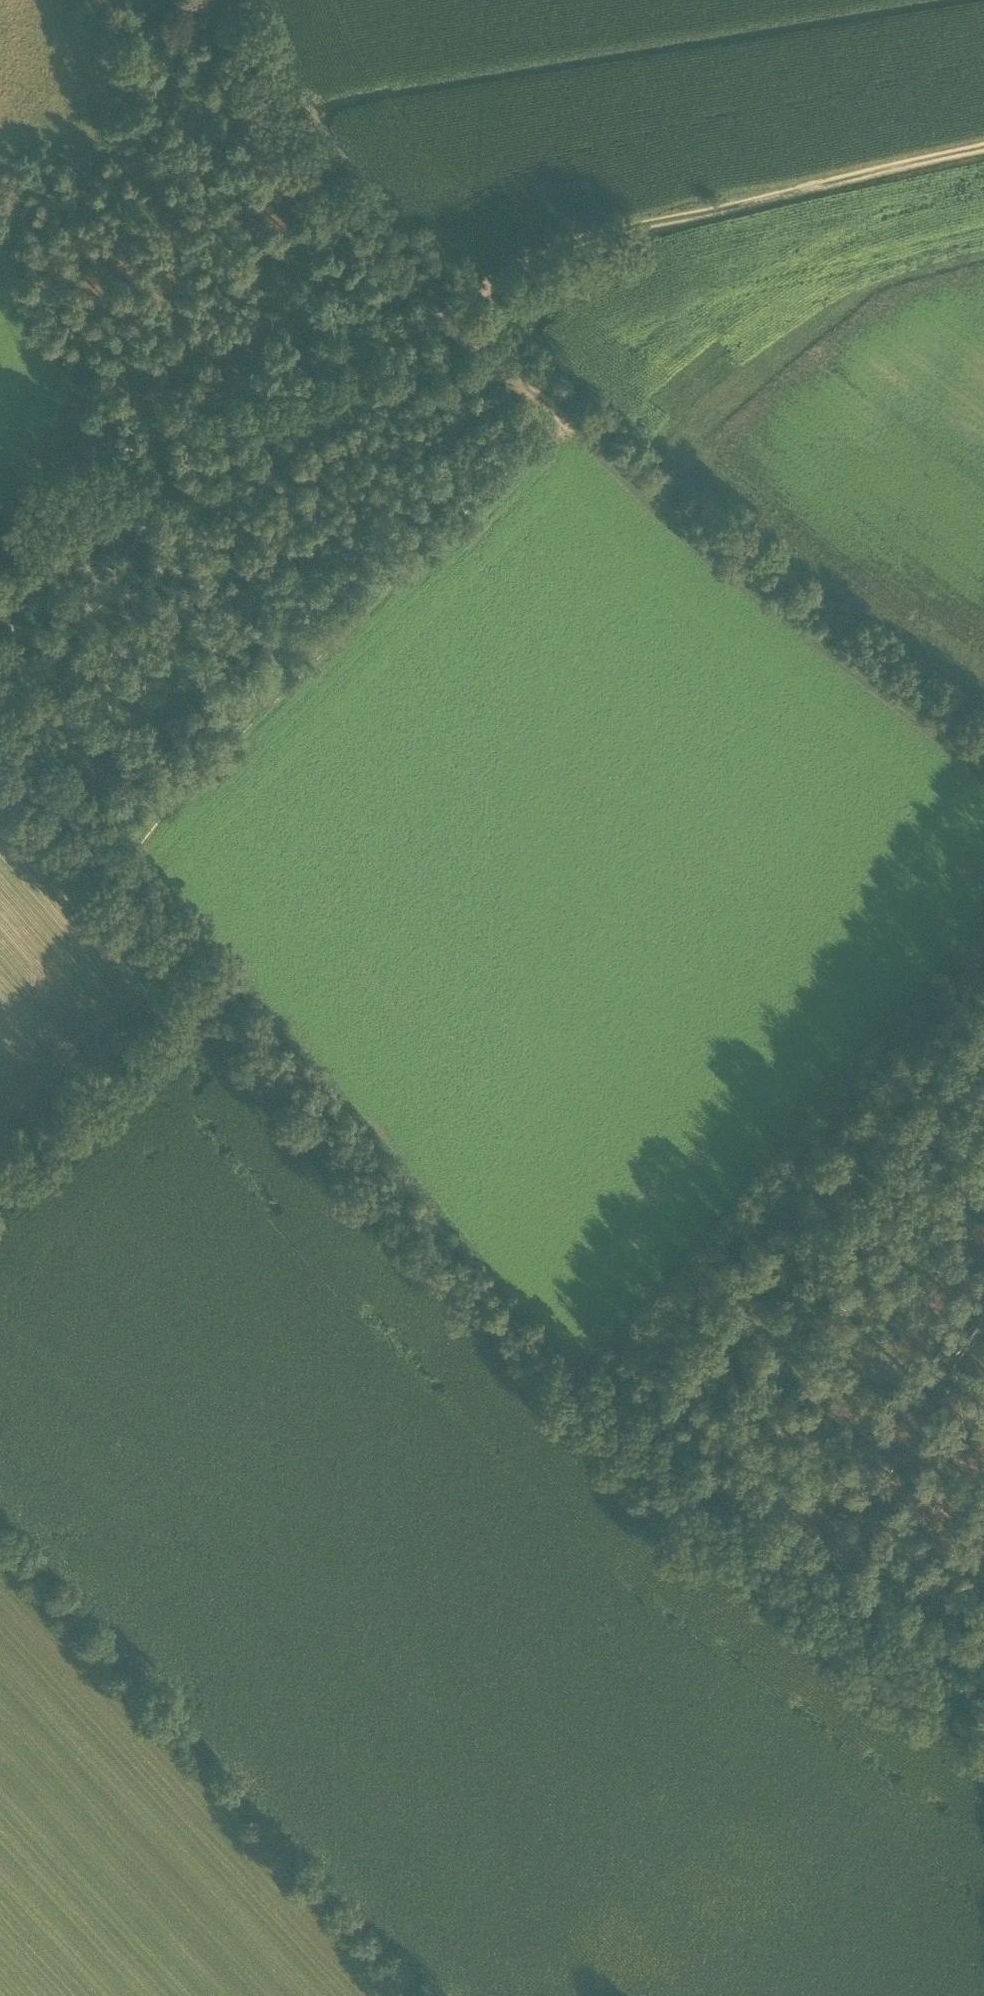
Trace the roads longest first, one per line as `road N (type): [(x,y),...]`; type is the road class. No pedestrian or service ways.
road 1 (track): [(447,325),(591,245),(983,157)]
road 2 (track): [(0,501),(447,325)]

